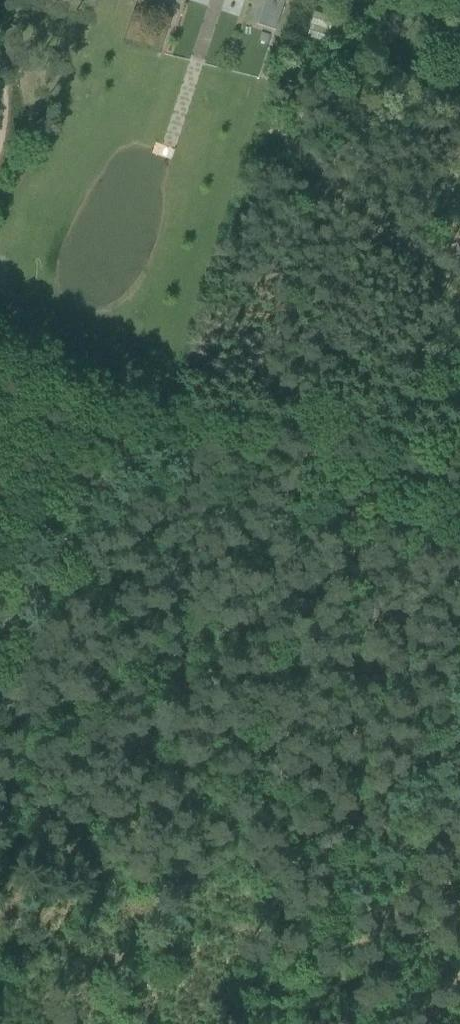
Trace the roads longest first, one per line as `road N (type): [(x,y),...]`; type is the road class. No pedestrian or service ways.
road 1 (track): [(0,712),(459,850)]
road 2 (track): [(0,633),(144,403)]

